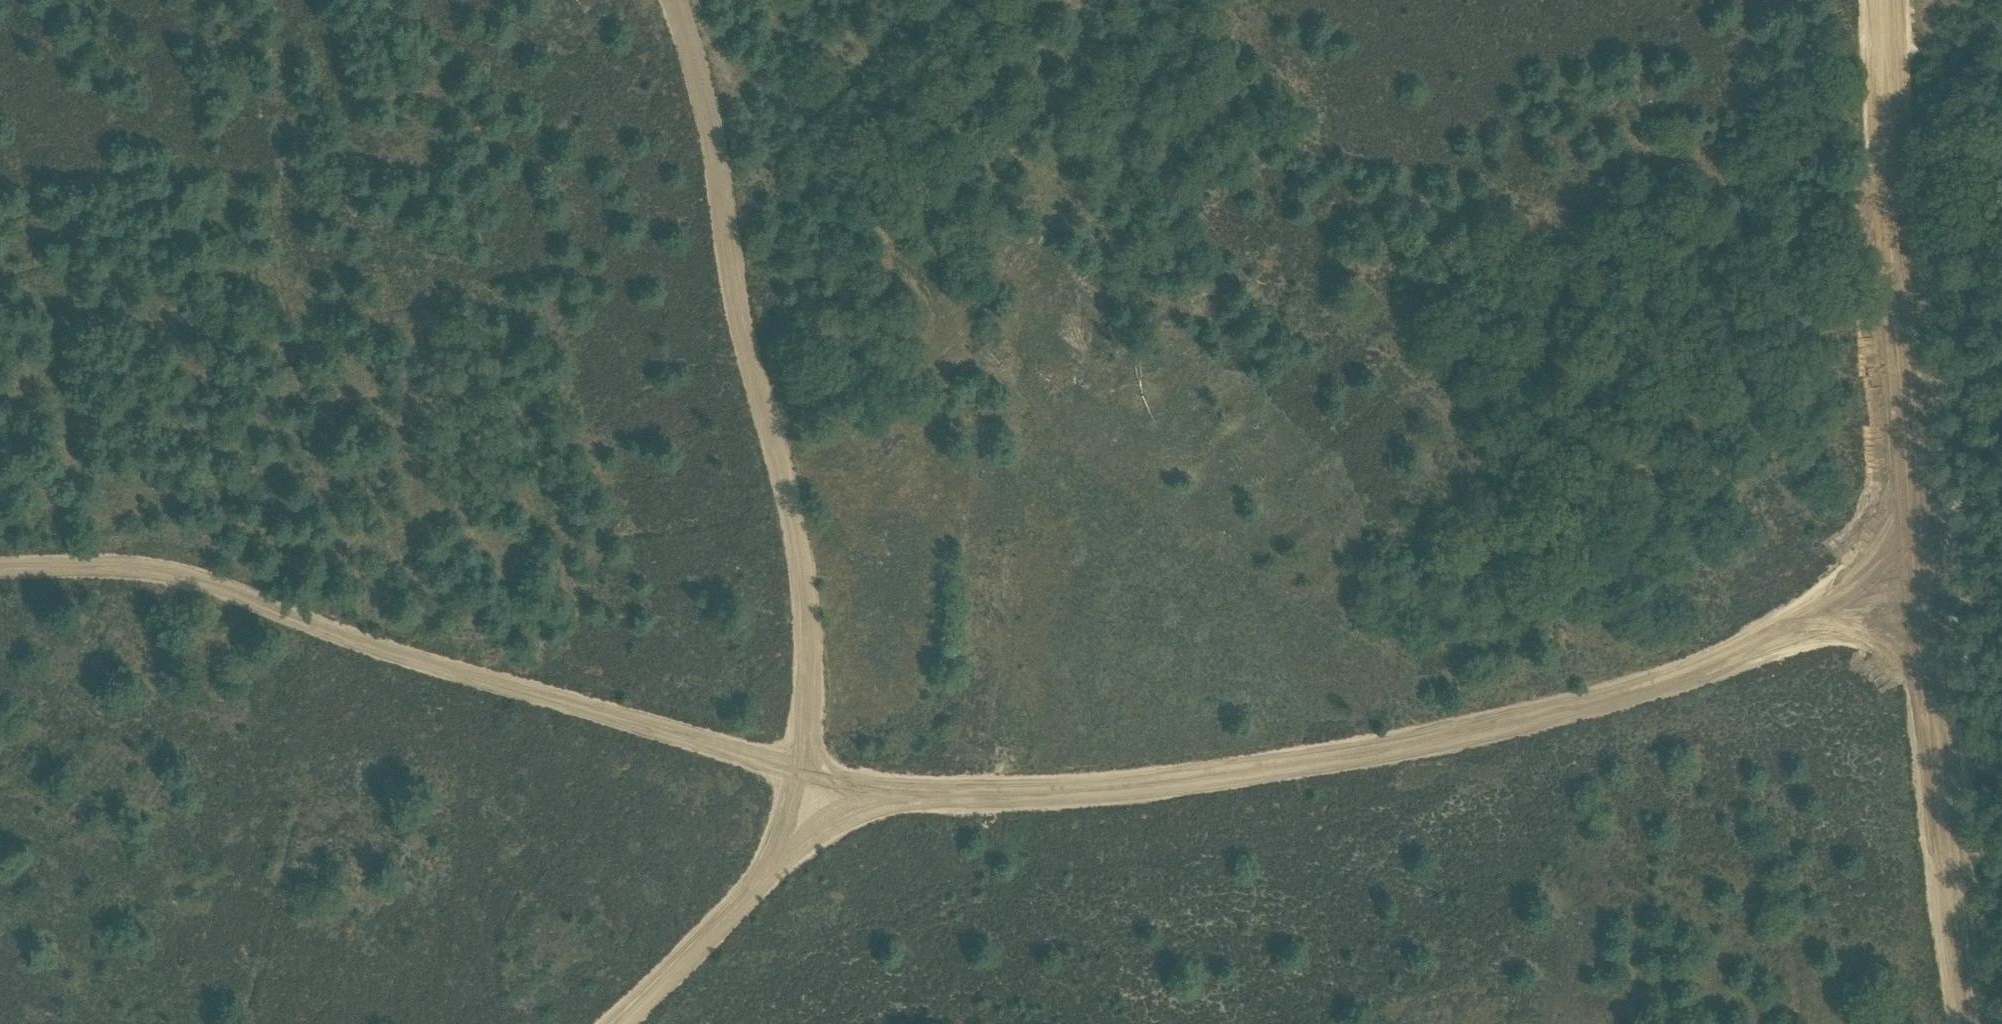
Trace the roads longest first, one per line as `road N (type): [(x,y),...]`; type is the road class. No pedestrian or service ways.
road 1 (track): [(1887,0),(1927,678),(1971,1023)]

